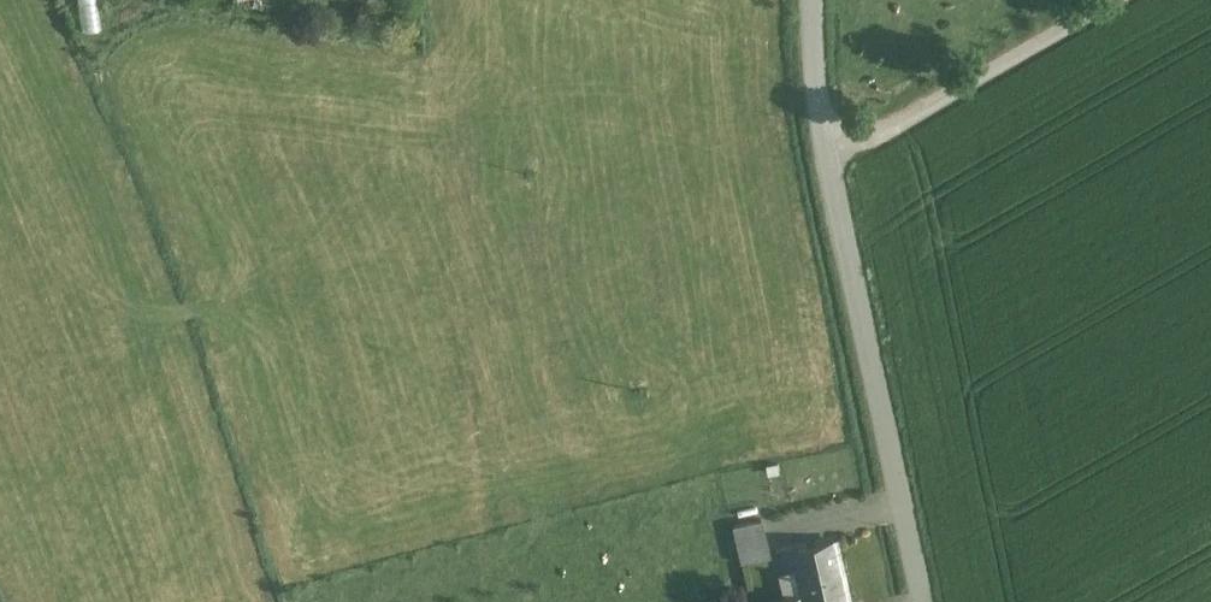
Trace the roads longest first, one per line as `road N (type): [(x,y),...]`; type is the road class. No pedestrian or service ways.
road 1 (tertiary): [(925,601),(822,141),(815,0)]

